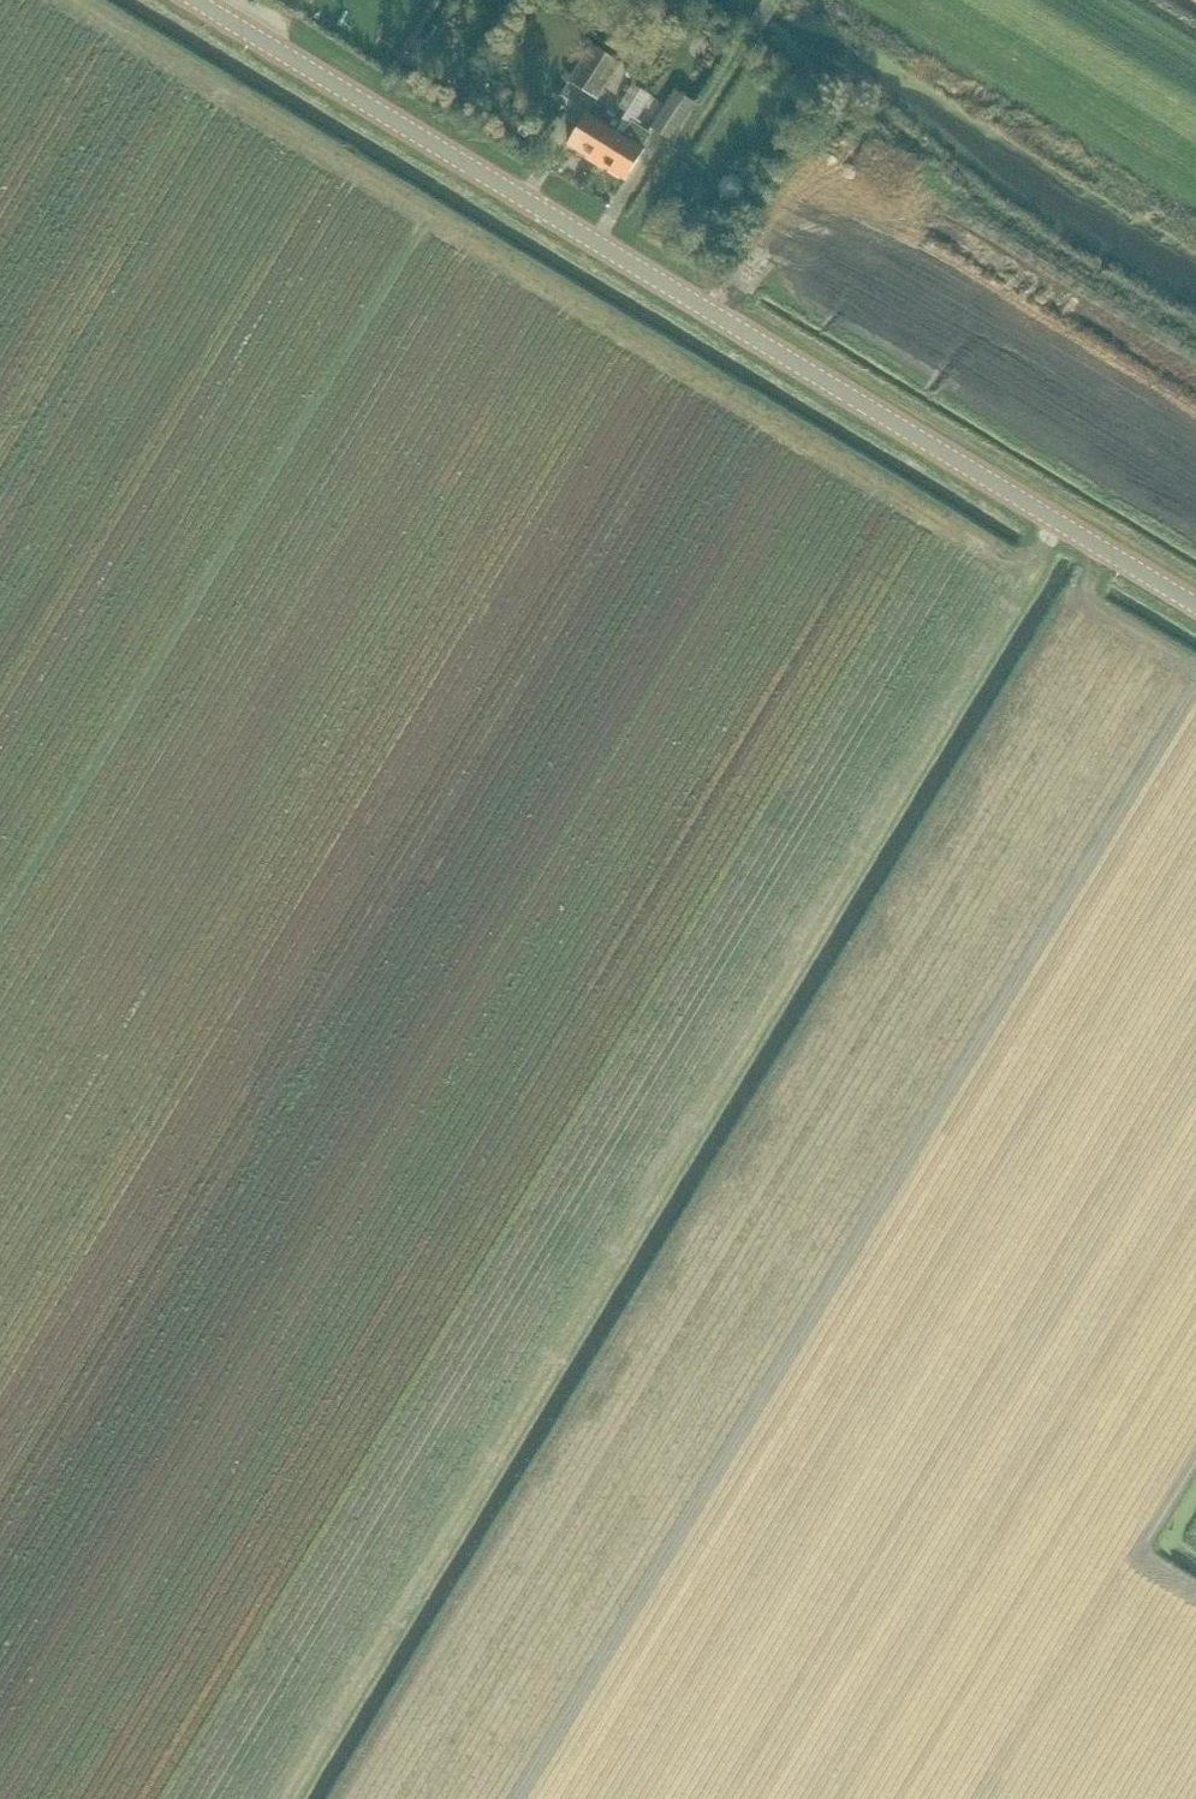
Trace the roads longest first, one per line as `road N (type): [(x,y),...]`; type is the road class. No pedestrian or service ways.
road 1 (unclassified): [(1195,604),(197,0)]

